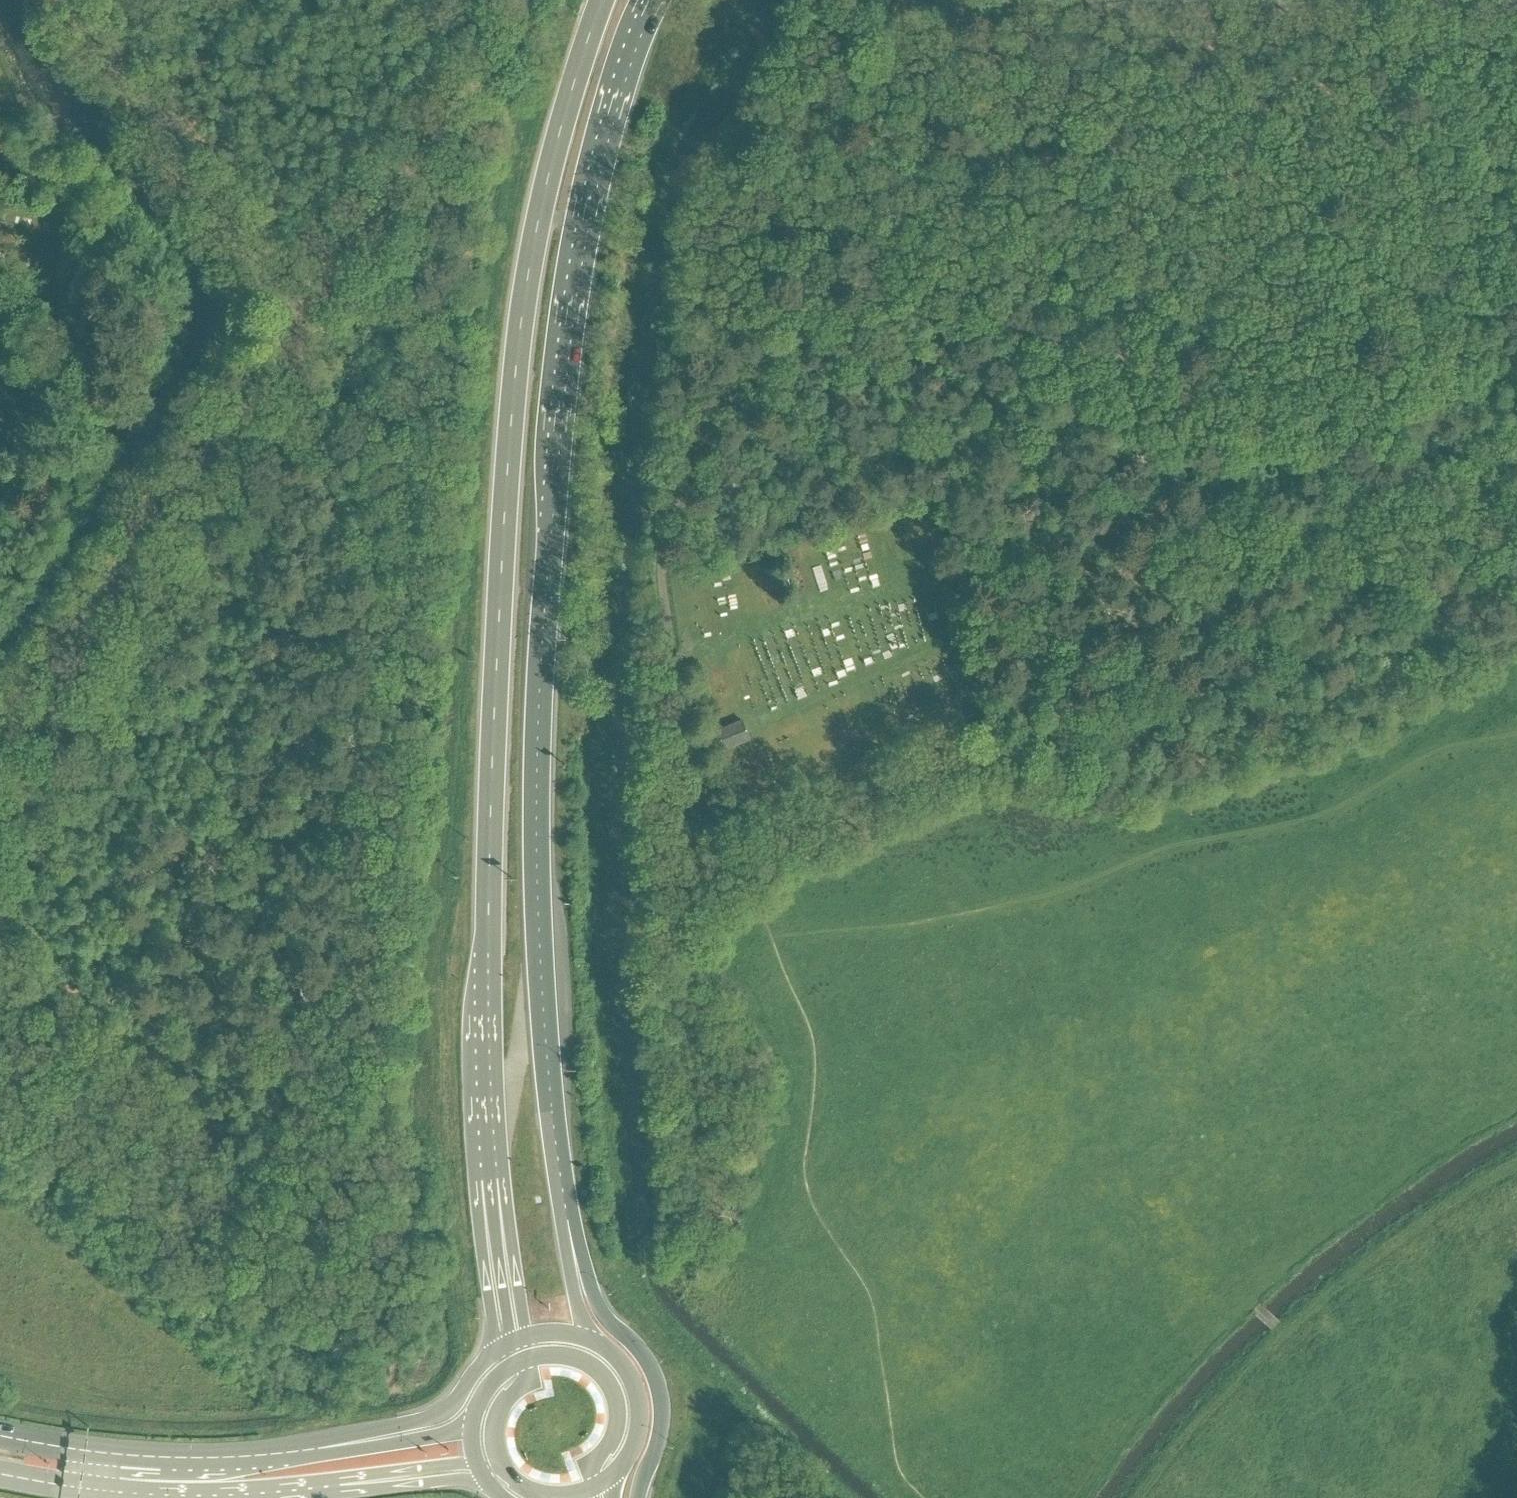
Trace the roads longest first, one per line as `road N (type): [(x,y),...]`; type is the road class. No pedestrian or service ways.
road 1 (primary): [(561,1177),(543,1023),(537,777),(552,533),(575,300),(623,93),(657,0)]
road 2 (primary): [(603,0),(540,210),(519,326),(488,903),(497,1178)]
road 3 (unclassified): [(72,0),(292,327),(288,347),(0,743)]
road 4 (track): [(692,766),(662,572),(678,348),(888,0)]
road 5 (primary): [(639,1497),(661,1435),(659,1387),(647,1359),(600,1309),(561,1177)]
road 6 (tertiary): [(0,1473),(198,1495),(327,1486)]
road 7 (tertiary): [(321,1447),(270,1455),(110,1455),(0,1434)]
road 8 (tertiary): [(493,1352),(433,1416),(321,1447)]
road 9 (primary): [(593,1487),(614,1433),(609,1384),(569,1357),(527,1358)]
road 10 (unclassified): [(1338,0),(1516,4)]
road 11 (primary): [(497,1178),(480,1221),(493,1352)]
road 12 (primary): [(610,1477),(633,1448),(639,1409),(624,1367),(587,1338)]
road 13 (tertiary): [(327,1486),(464,1480),(493,1488)]
road 14 (primary): [(497,1178),(493,1213),(509,1343)]
road 15 (primary): [(587,1338),(561,1219),(561,1177)]
road 16 (primary): [(497,1178),(526,1336)]
road 17 (tertiary): [(472,1428),(321,1447)]
road 18 (tertiary): [(327,1486),(475,1460)]

